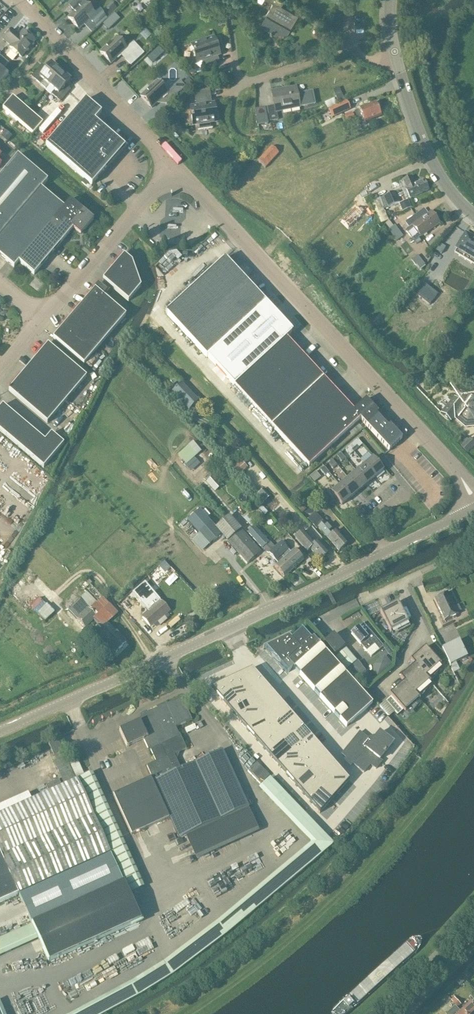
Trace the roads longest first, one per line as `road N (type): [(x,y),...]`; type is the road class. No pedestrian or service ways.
road 1 (tertiary): [(0,732),(387,551)]
road 2 (unclassified): [(455,470),(173,169)]
road 3 (track): [(188,1013),(332,900),(406,823),(473,729)]
road 4 (unclassified): [(173,169),(18,0)]
road 5 (unclassified): [(41,319),(173,169)]
road 6 (secondary): [(397,60),(432,163),(473,216)]
road 7 (unclassified): [(358,603),(473,547)]
road 8 (residential): [(238,81),(354,48)]

